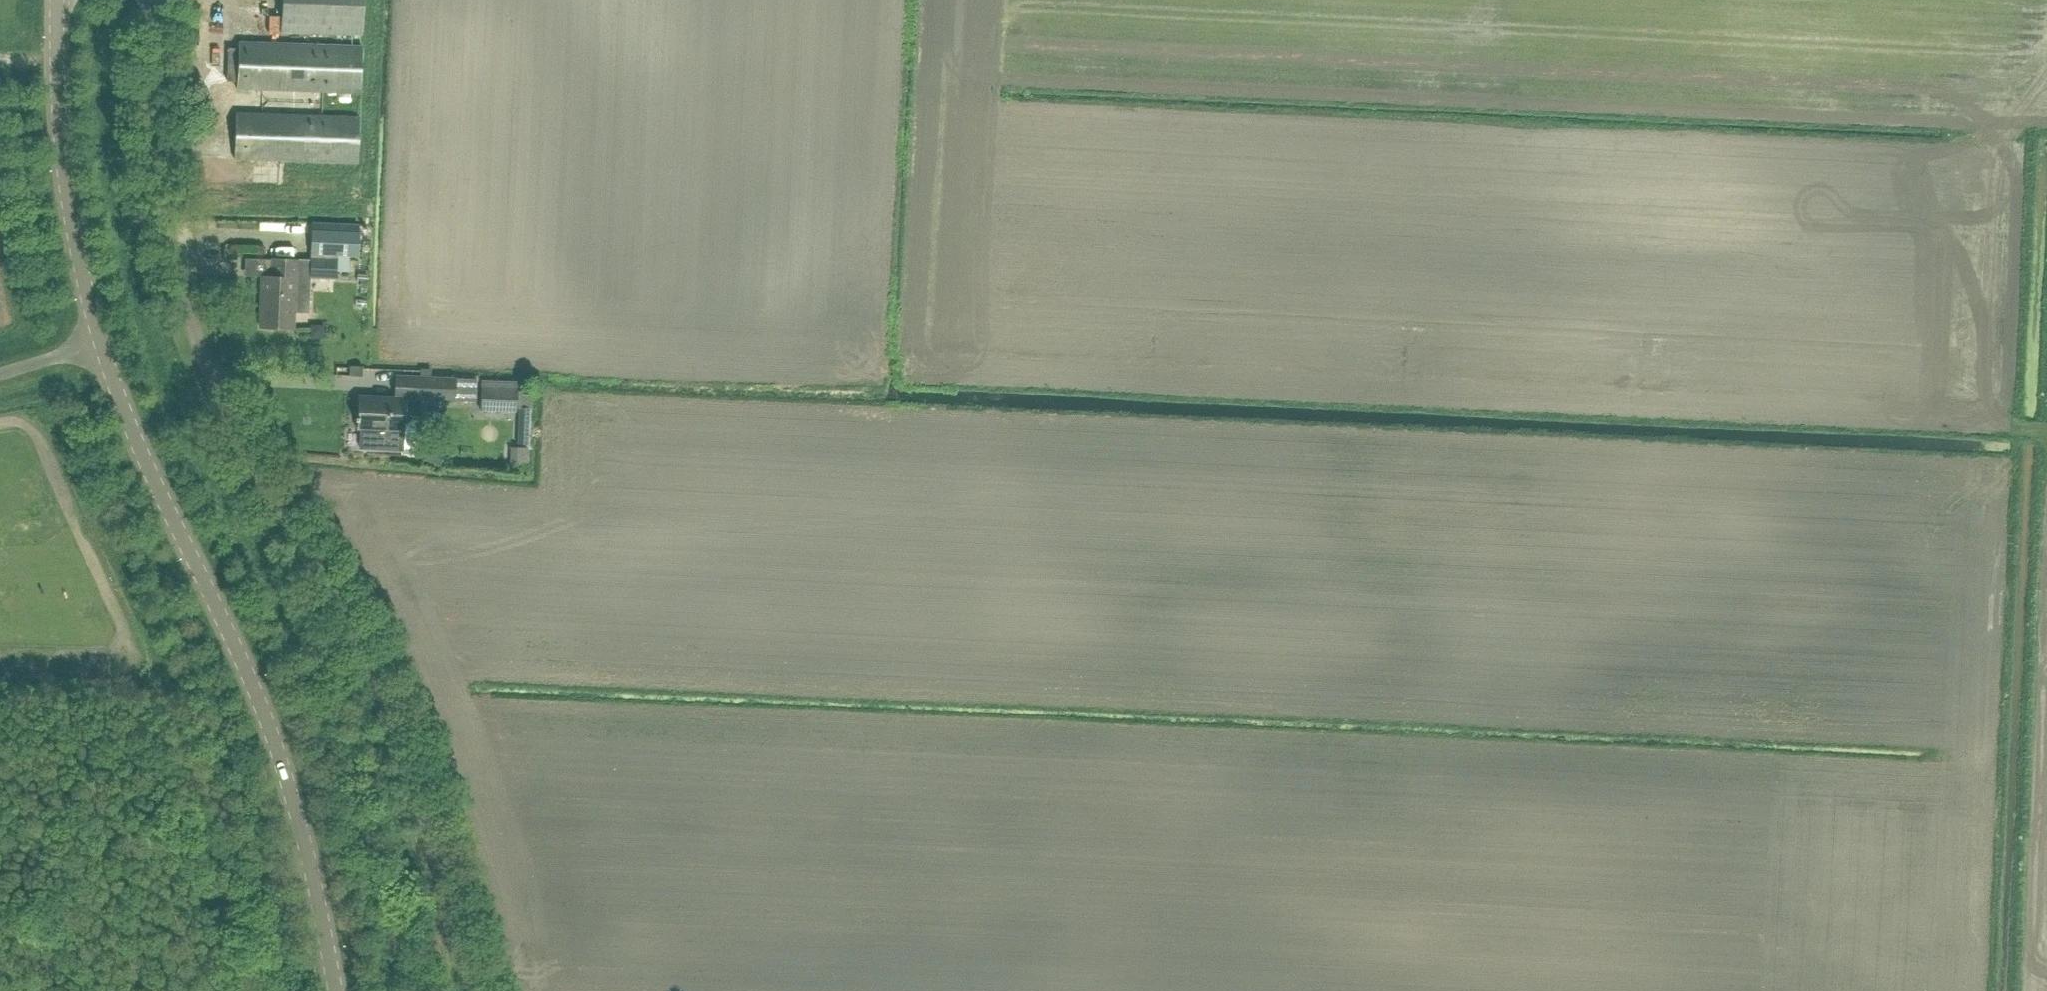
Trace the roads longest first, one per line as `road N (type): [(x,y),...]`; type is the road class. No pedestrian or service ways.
road 1 (unclassified): [(152,0),(158,176),(201,355),(386,712),(473,990)]
road 2 (unclassified): [(335,990),(291,787),(263,708),(121,408),(91,307),(63,168),(57,0)]

